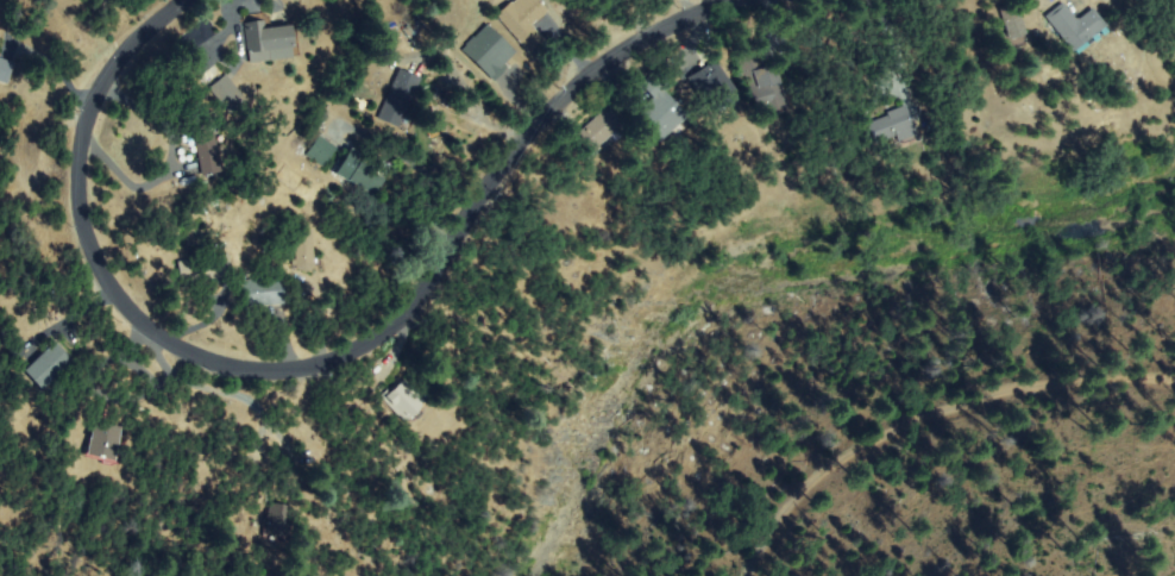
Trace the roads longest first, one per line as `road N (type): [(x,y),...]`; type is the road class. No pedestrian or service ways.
road 1 (residential): [(732,0),(672,24),(566,96),(498,174),(415,305),(390,328),(325,362),(269,371),(194,357),(146,327),(99,264),(82,218),(80,146),(90,108),(132,46),(187,0)]
road 2 (track): [(745,575),(767,534),(810,484),(856,447),(961,405),(1064,380),(1174,381)]

